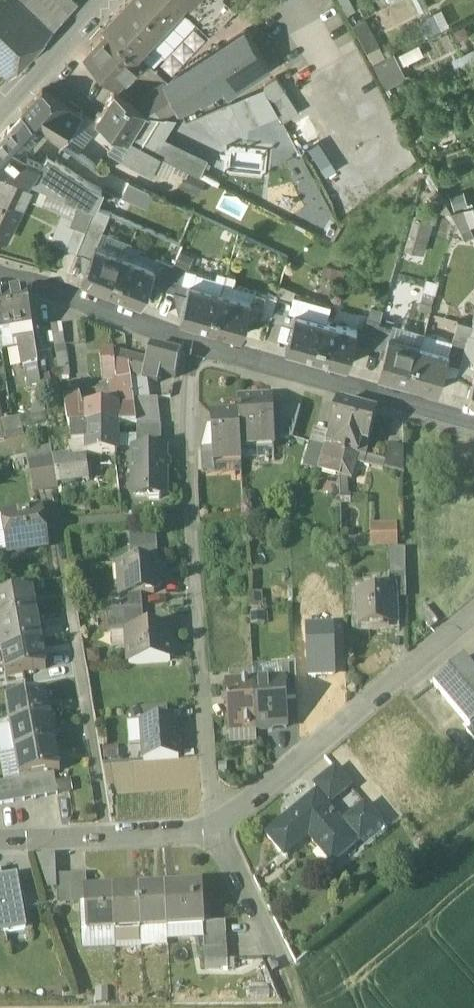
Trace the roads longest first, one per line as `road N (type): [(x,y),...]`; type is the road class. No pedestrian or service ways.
road 1 (residential): [(192,341),(191,514),(214,836)]
road 2 (residential): [(214,836),(473,612)]
road 3 (residential): [(192,341),(473,422)]
road 4 (residential): [(0,846),(214,836)]
road 5 (residential): [(0,269),(192,341)]
road 6 (residential): [(214,836),(295,988)]
road 7 (secondary): [(0,109),(100,0)]

